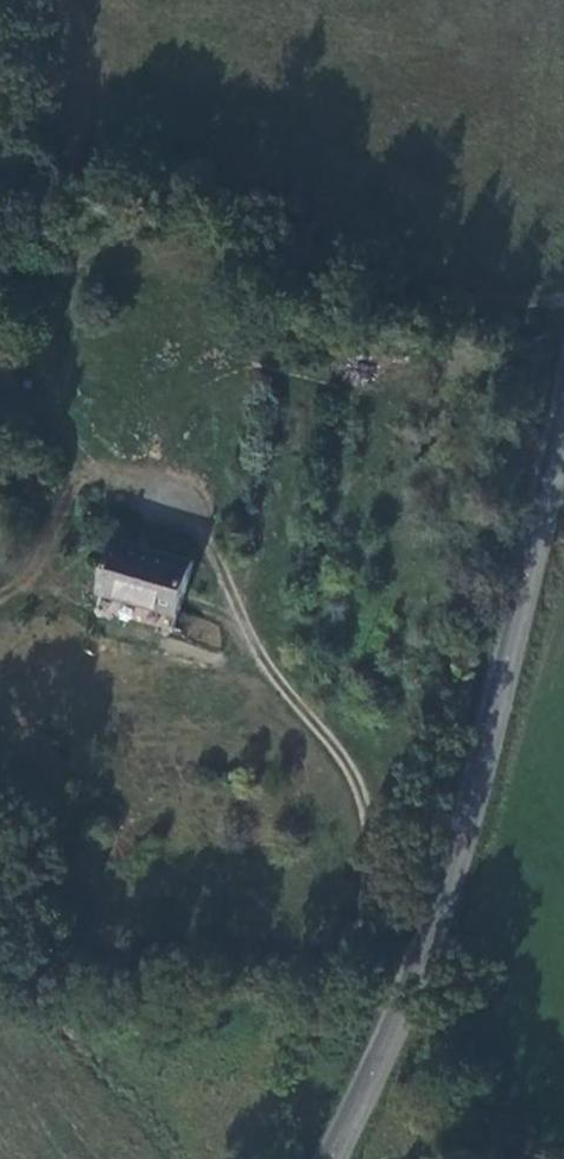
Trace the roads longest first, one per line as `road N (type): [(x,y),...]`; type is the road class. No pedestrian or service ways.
road 1 (secondary): [(563,461),(419,971),(332,1158)]

